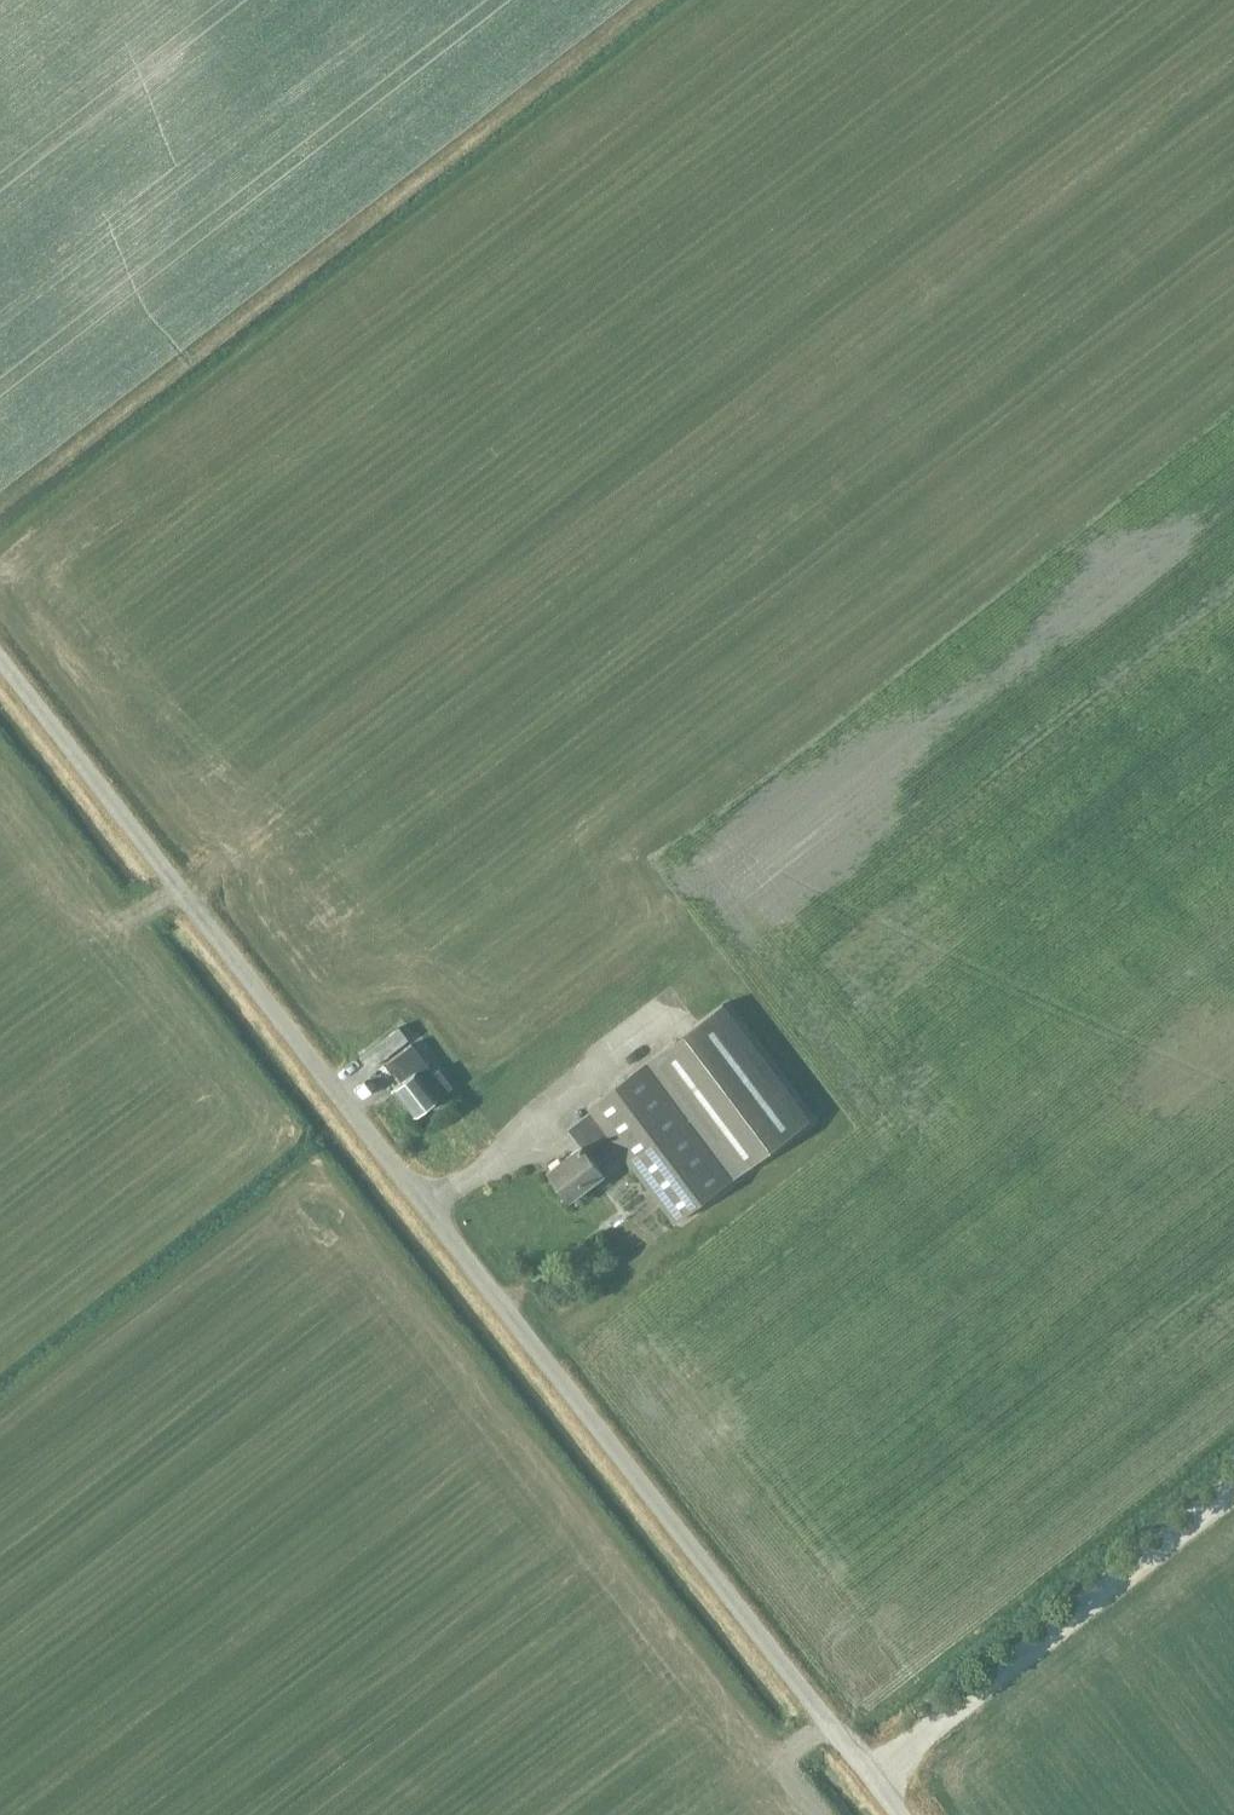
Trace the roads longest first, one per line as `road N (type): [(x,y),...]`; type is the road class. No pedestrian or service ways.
road 1 (unclassified): [(898,1814),(0,660)]

